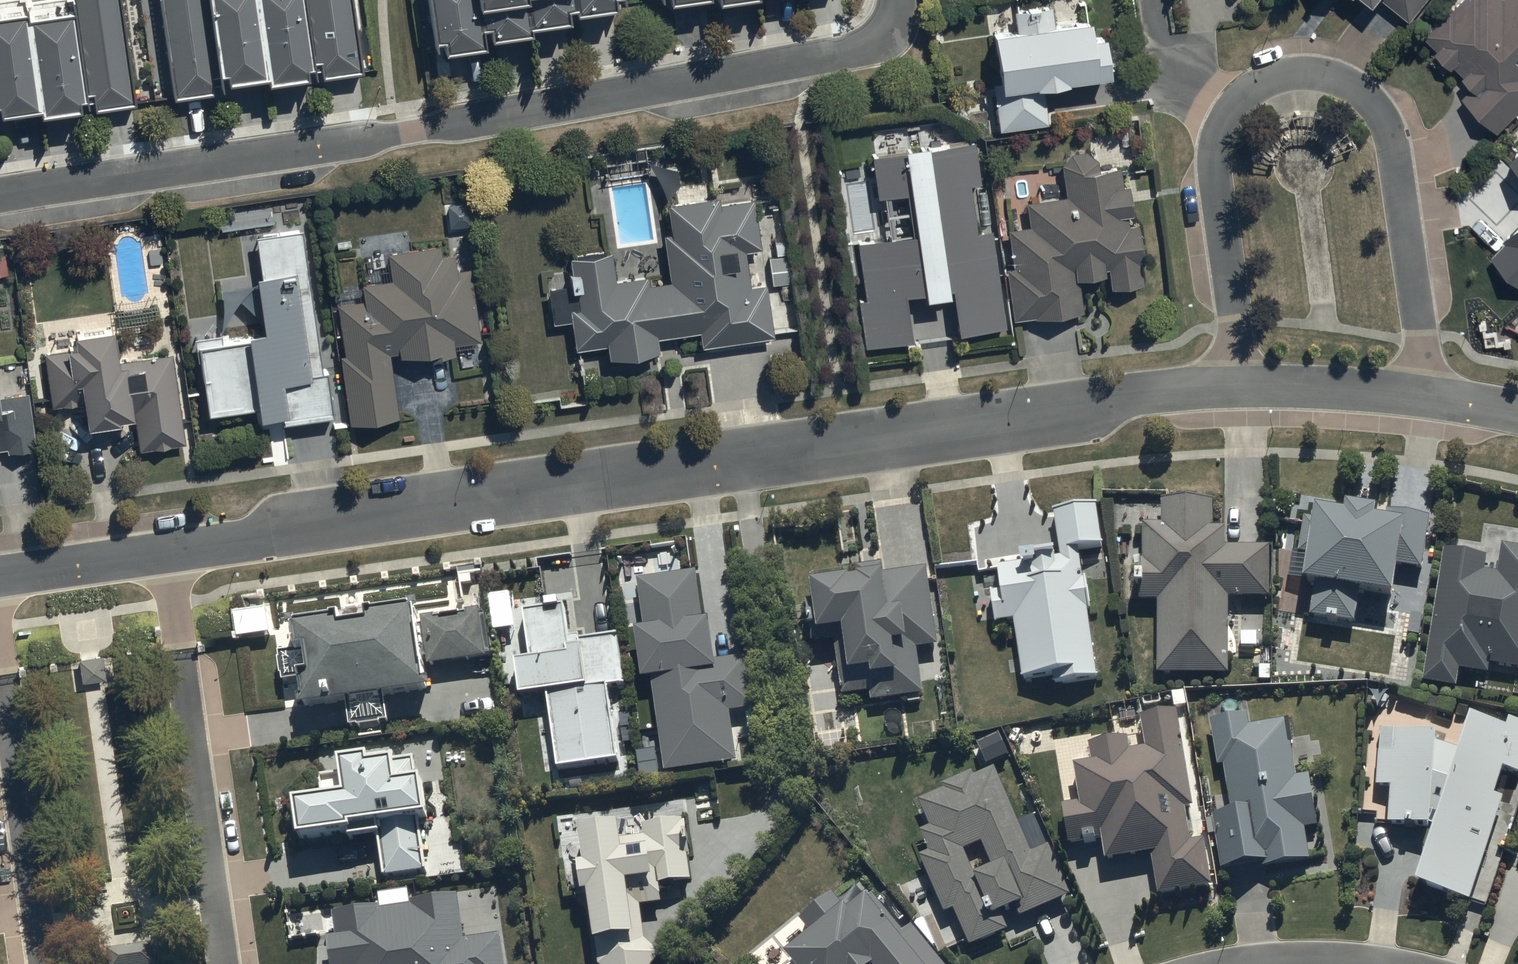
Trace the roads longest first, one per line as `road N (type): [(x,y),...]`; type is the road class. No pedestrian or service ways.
road 1 (residential): [(1238,386),(1027,412),(173,550)]
road 2 (residential): [(0,204),(851,59),(883,39),(896,0)]
road 3 (residential): [(1427,397),(1382,114),(1351,85),(1302,72),(1253,86),(1229,111),(1215,149),(1238,386)]
road 4 (residential): [(184,645),(229,963)]
road 5 (residential): [(45,963),(4,668)]
road 6 (residential): [(1427,397),(1238,386)]
road 7 (residential): [(173,550),(0,576)]

